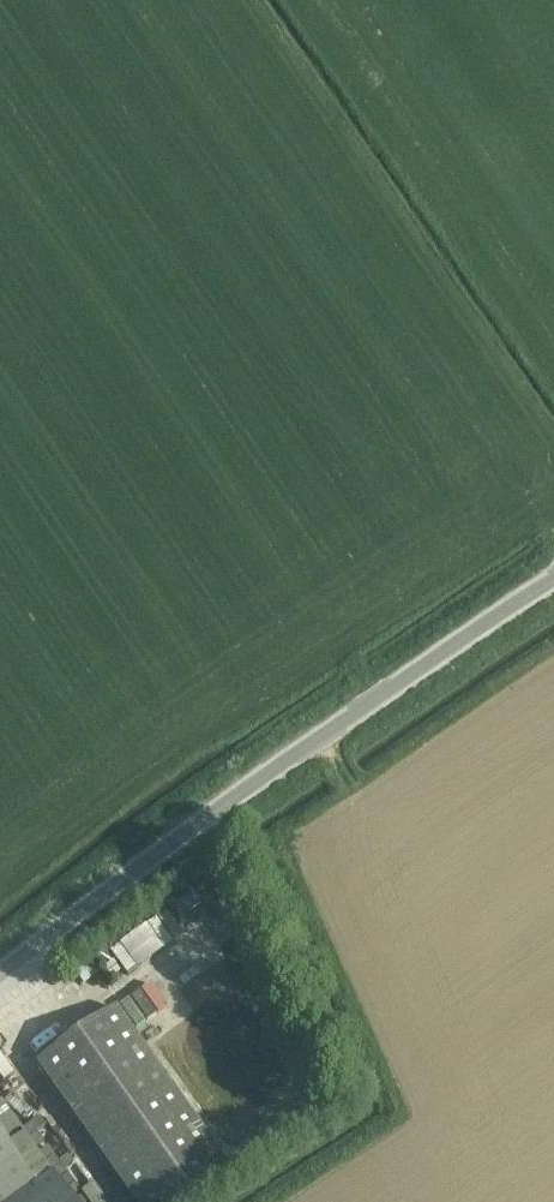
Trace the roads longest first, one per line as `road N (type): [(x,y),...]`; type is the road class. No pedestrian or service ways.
road 1 (unclassified): [(0,973),(371,698),(553,576)]

